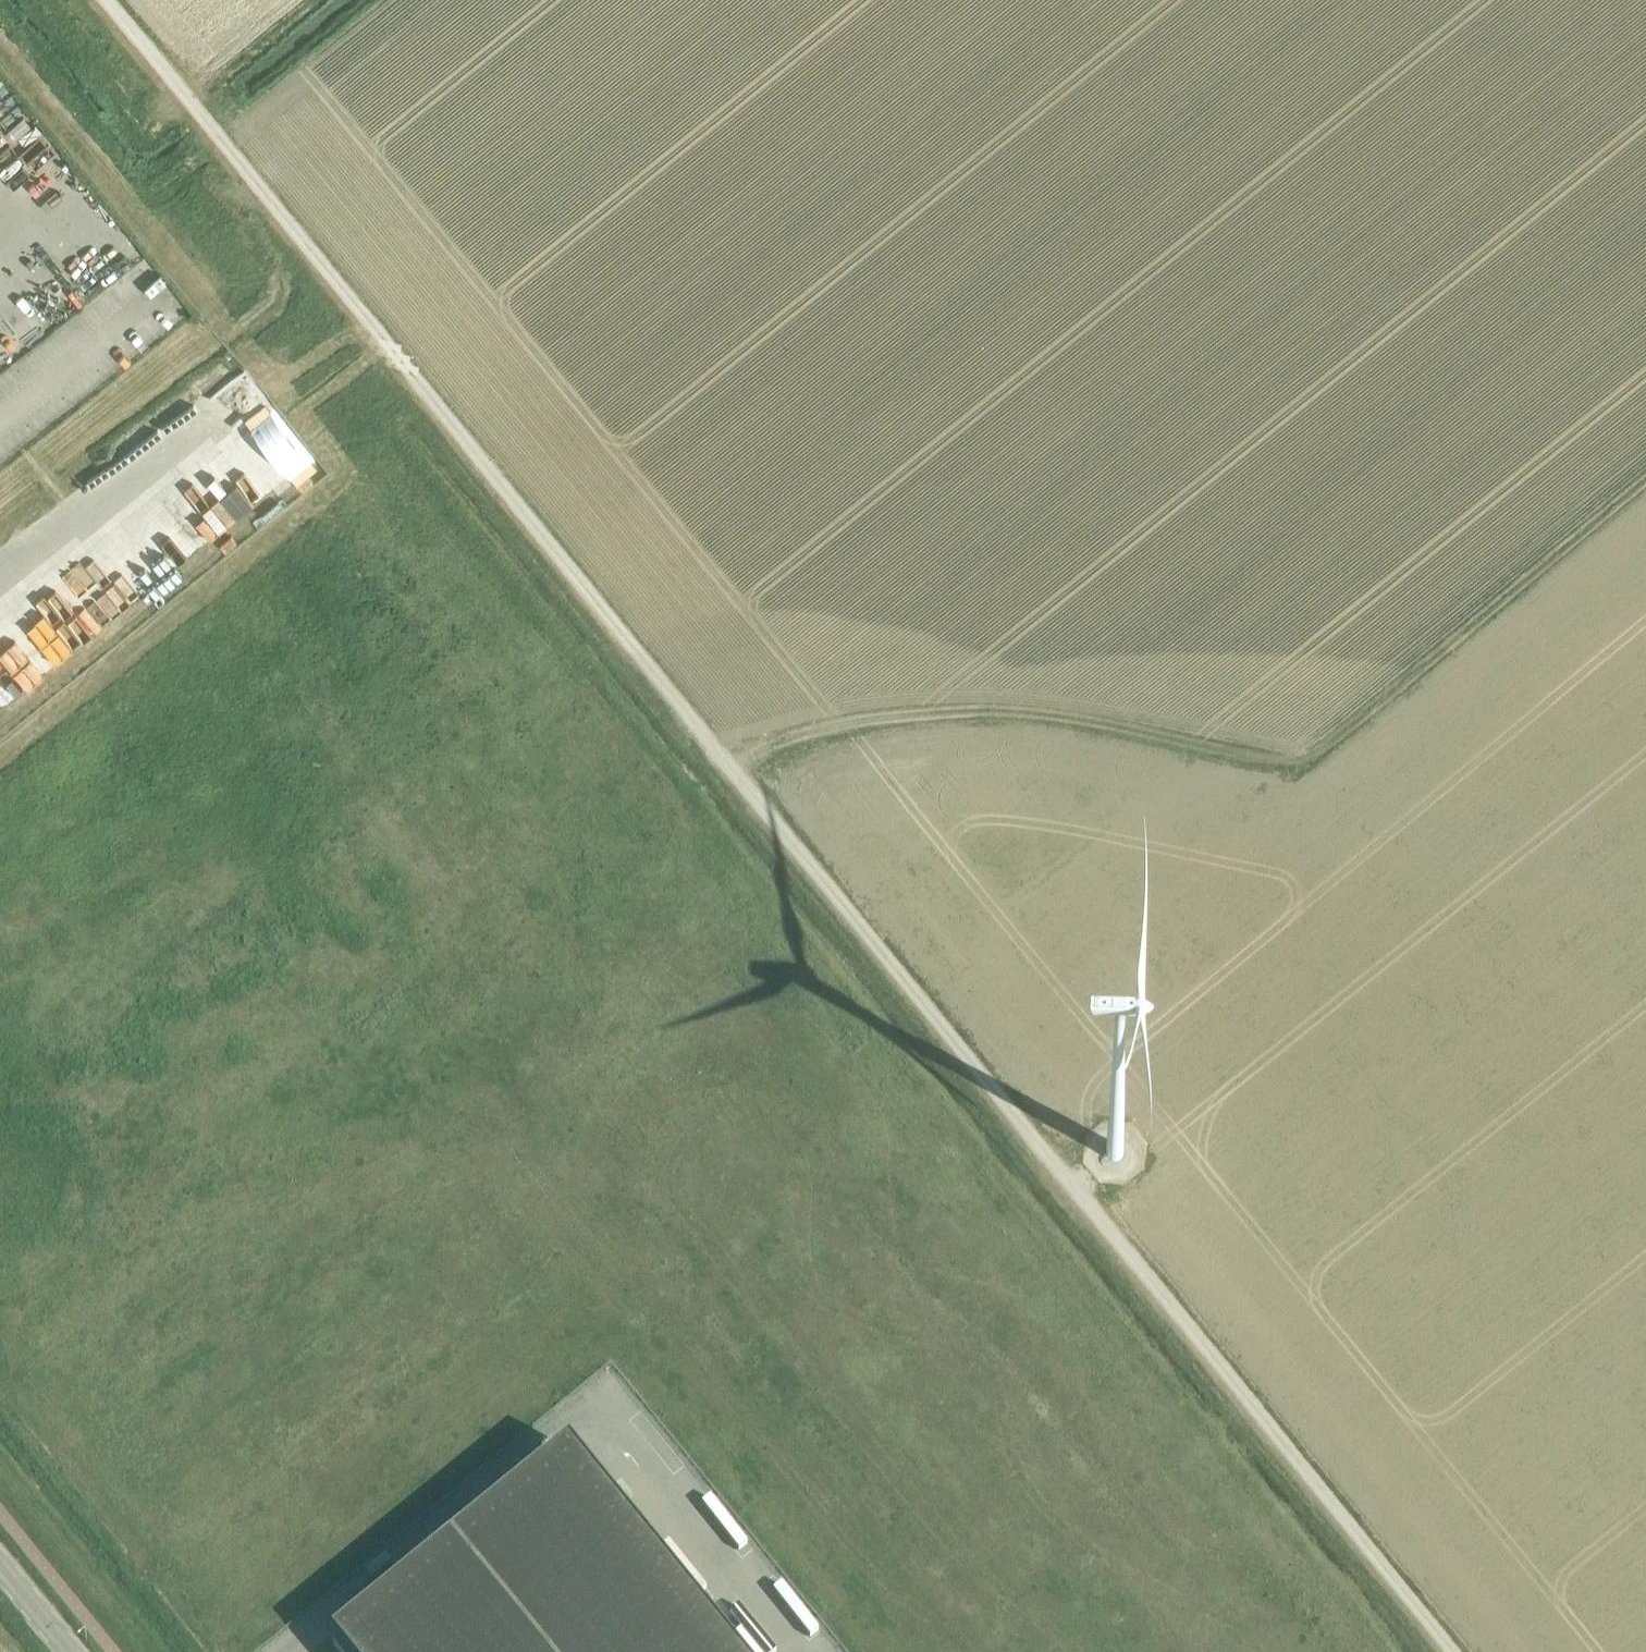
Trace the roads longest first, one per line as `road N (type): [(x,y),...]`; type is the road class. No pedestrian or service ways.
road 1 (track): [(1449,1651),(104,0)]
road 2 (tertiary): [(77,1651),(0,1558)]

